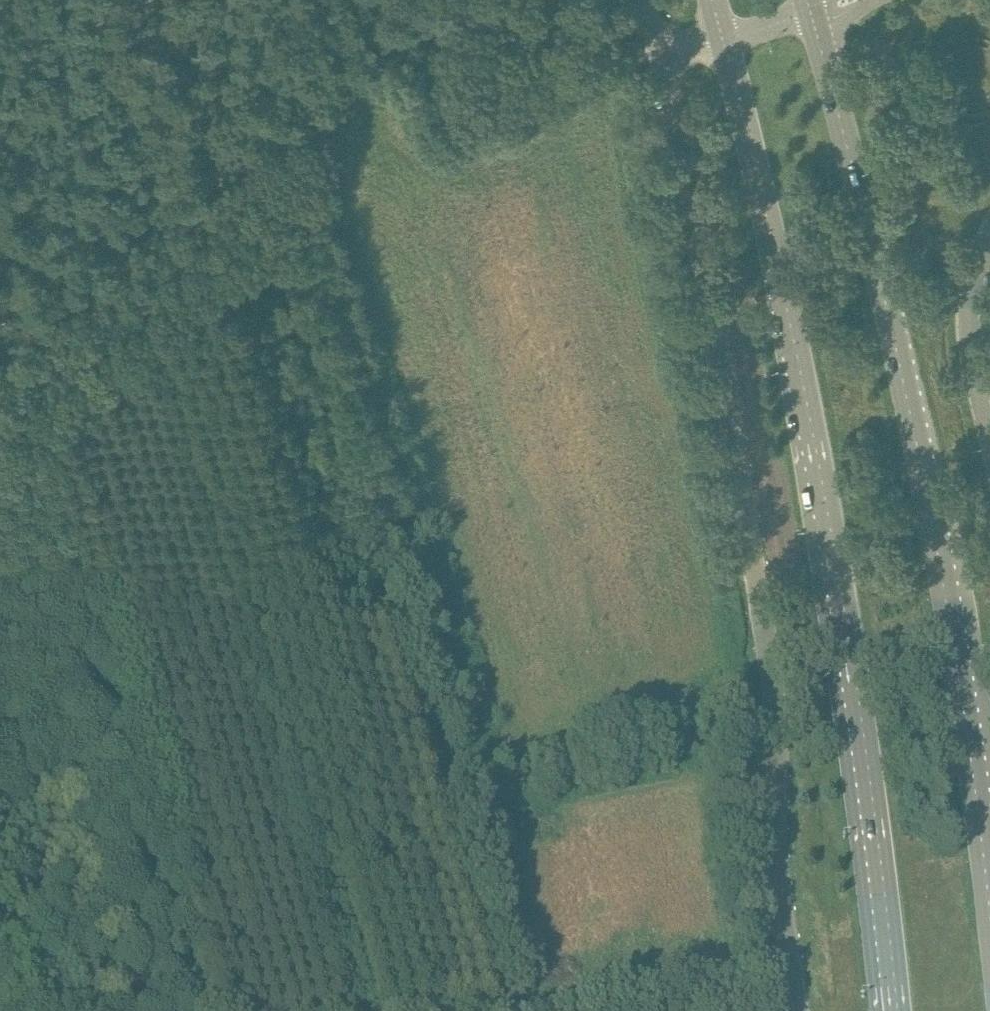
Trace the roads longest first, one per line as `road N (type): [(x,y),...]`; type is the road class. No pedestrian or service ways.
road 1 (secondary): [(723,39),(810,418),(856,686),(898,1010)]
road 2 (unclassified): [(658,58),(719,341),(773,697),(779,881),(796,1010)]
road 3 (secondary): [(989,902),(922,467),(808,13)]
road 4 (unclassified): [(989,440),(974,382),(970,306),(989,234)]

